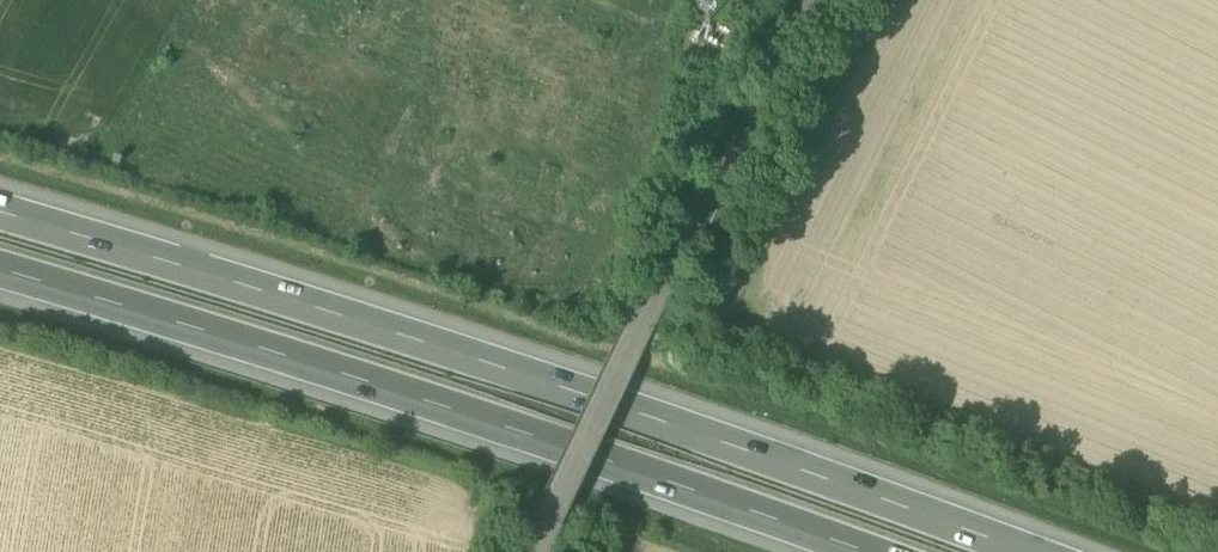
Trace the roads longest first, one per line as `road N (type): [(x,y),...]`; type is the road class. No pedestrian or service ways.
road 1 (motorway): [(1022,551),(475,358),(0,214)]
road 2 (motorway): [(0,271),(440,404),(861,551)]
road 3 (track): [(543,551),(655,305),(817,0)]
road 4 (track): [(879,0),(727,317)]

